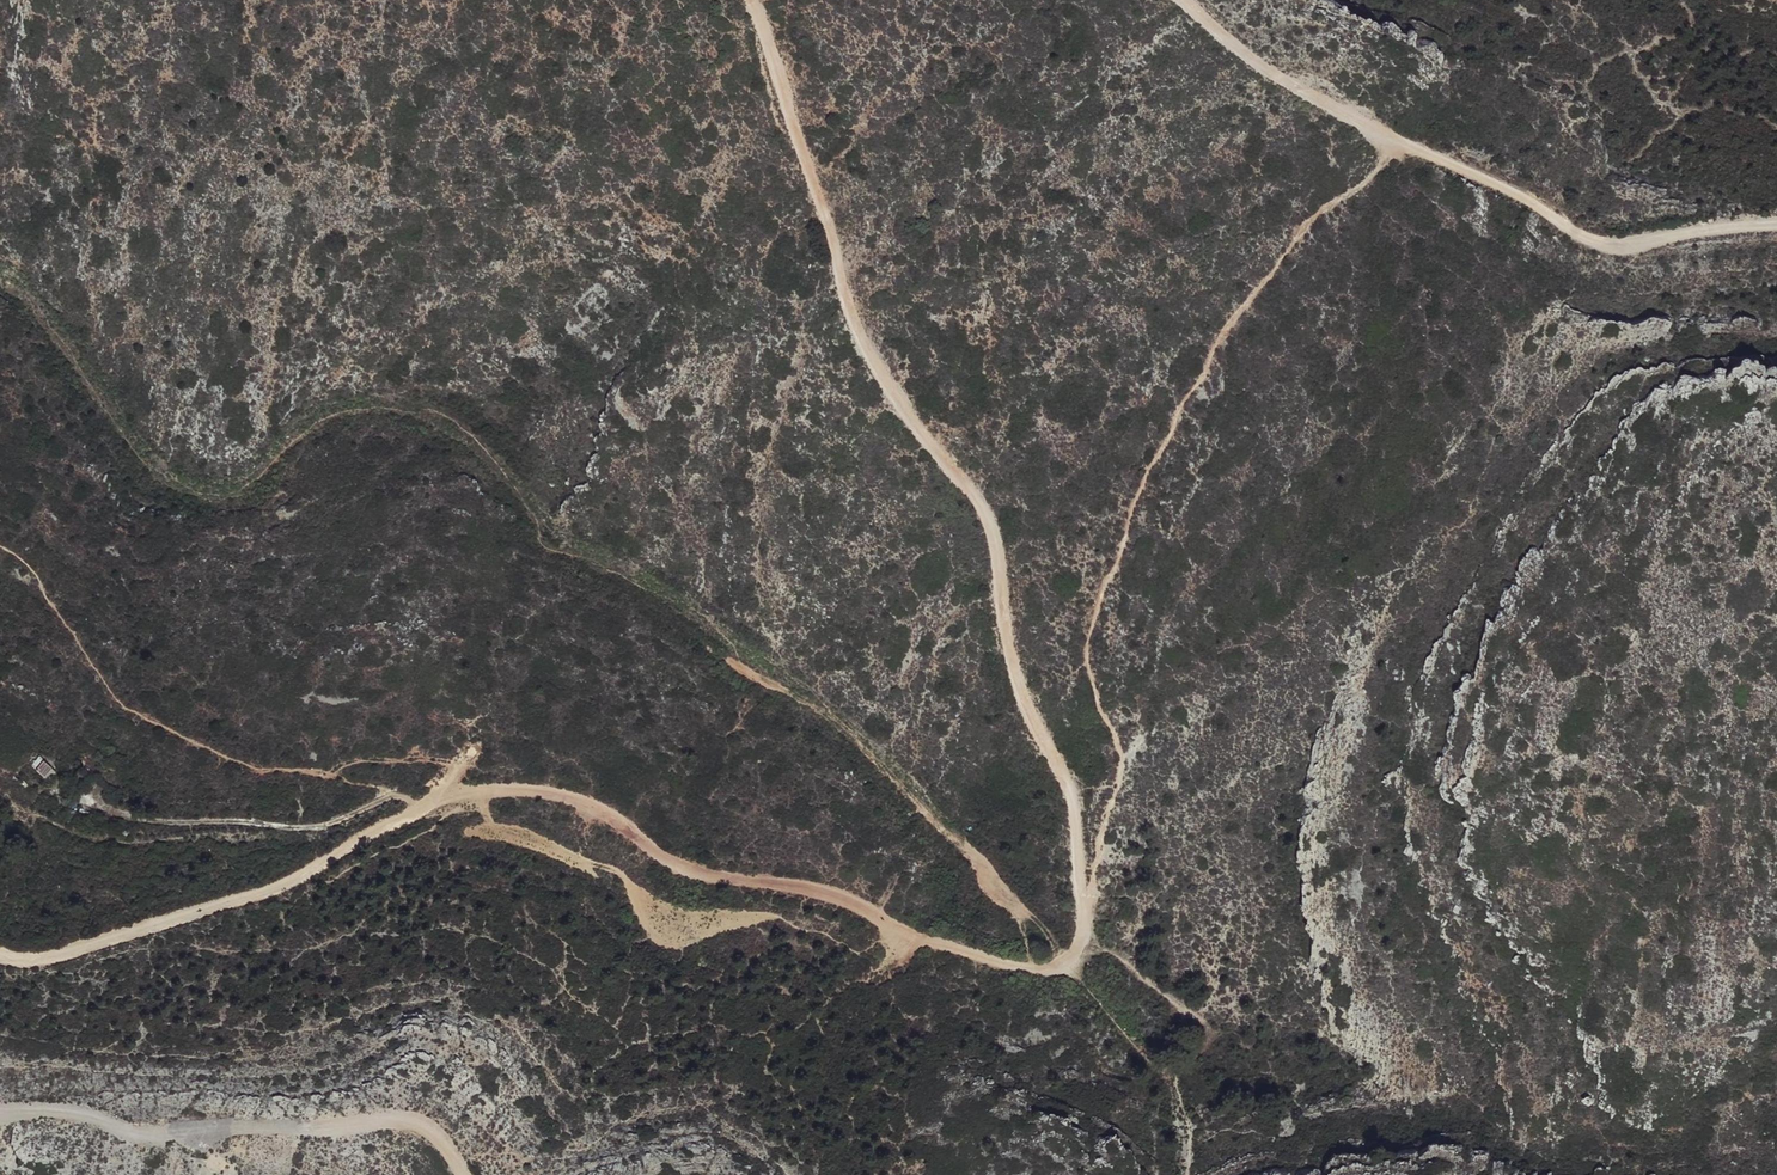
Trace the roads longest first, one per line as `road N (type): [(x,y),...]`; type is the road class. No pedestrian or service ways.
road 1 (track): [(751,0),(903,423),(976,496),(1002,575),(1010,653),(1044,742),(1082,811),(1083,907),(1059,962),(965,963),(865,930),(825,900),(676,876),(583,814),(509,793),(431,802),(291,883),(45,958),(0,954)]
road 2 (track): [(1776,243),(1620,265),(1278,87),(1177,0)]
road 3 (track): [(462,1174),(428,1131),(397,1118),(168,1133),(0,1112)]

